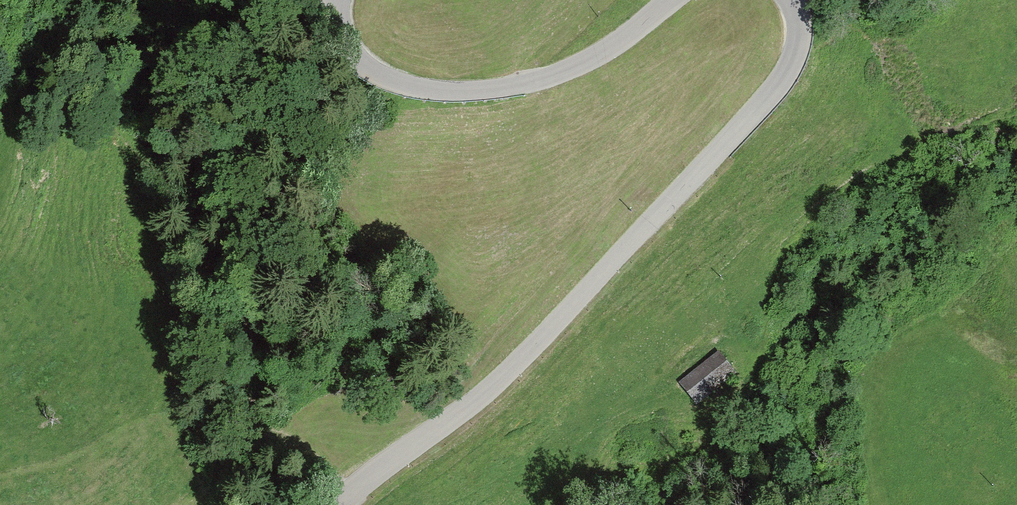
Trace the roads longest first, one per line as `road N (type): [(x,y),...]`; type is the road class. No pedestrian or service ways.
road 1 (tertiary): [(339,504),(496,384),(778,83),(796,48),(789,0)]
road 2 (tertiary): [(672,0),(572,66),(522,84),(451,91),(417,88),(370,70),(343,39),(338,0)]

